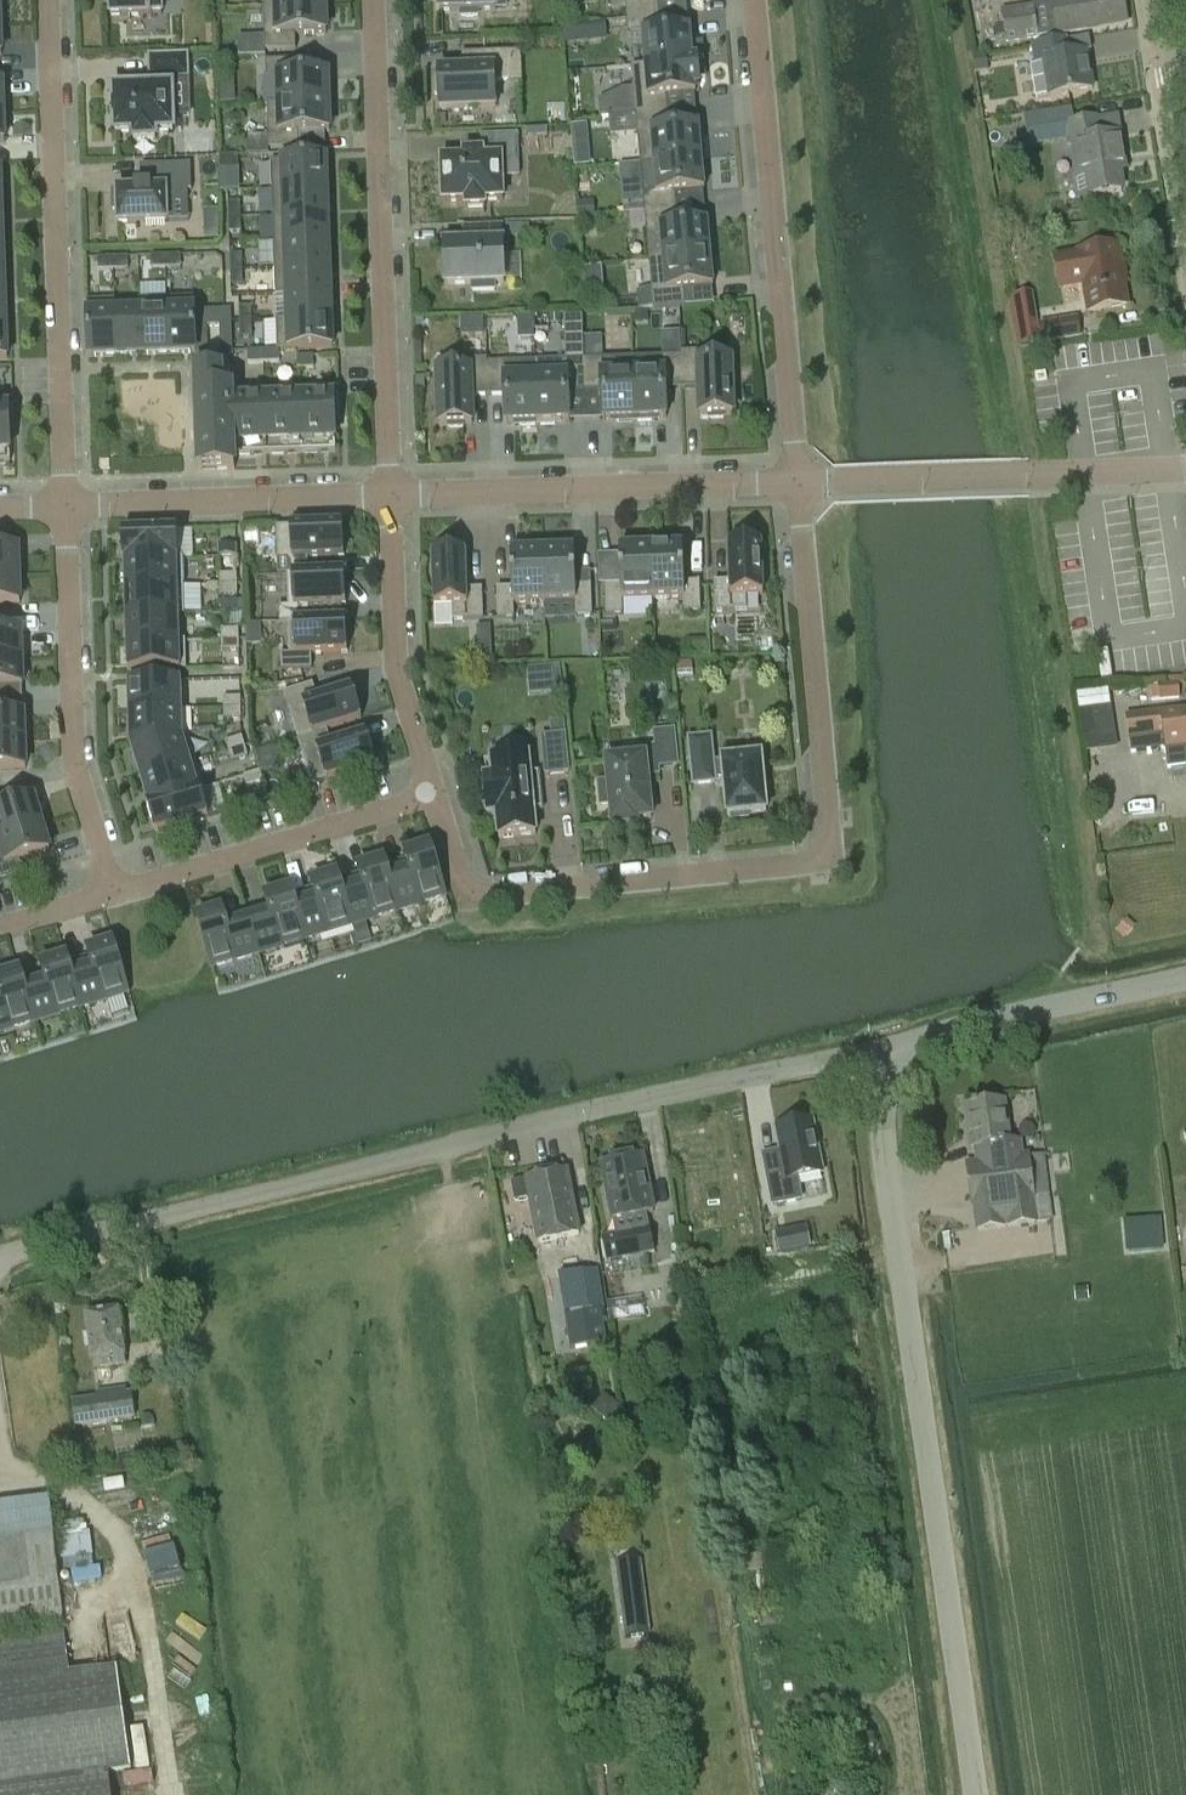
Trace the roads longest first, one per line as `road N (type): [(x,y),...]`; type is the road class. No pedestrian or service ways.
road 1 (unclassified): [(0,1255),(871,1049)]
road 2 (residential): [(434,798),(468,895),(818,860),(831,833),(797,482)]
road 3 (unclassified): [(977,1794),(871,1049)]
road 4 (residential): [(64,507),(49,0)]
road 5 (residential): [(373,0),(390,496)]
road 6 (residential): [(797,482),(753,0)]
road 7 (residential): [(390,496),(797,482)]
road 8 (residential): [(110,894),(72,774),(64,507)]
road 9 (residential): [(797,482),(1185,473)]
road 10 (residential): [(110,894),(434,798)]
road 11 (residential): [(64,507),(390,496)]
road 12 (unclassified): [(871,1049),(1185,976)]
road 13 (residential): [(390,496),(395,671),(434,798)]
road 14 (tertiary): [(1185,203),(1153,0)]

